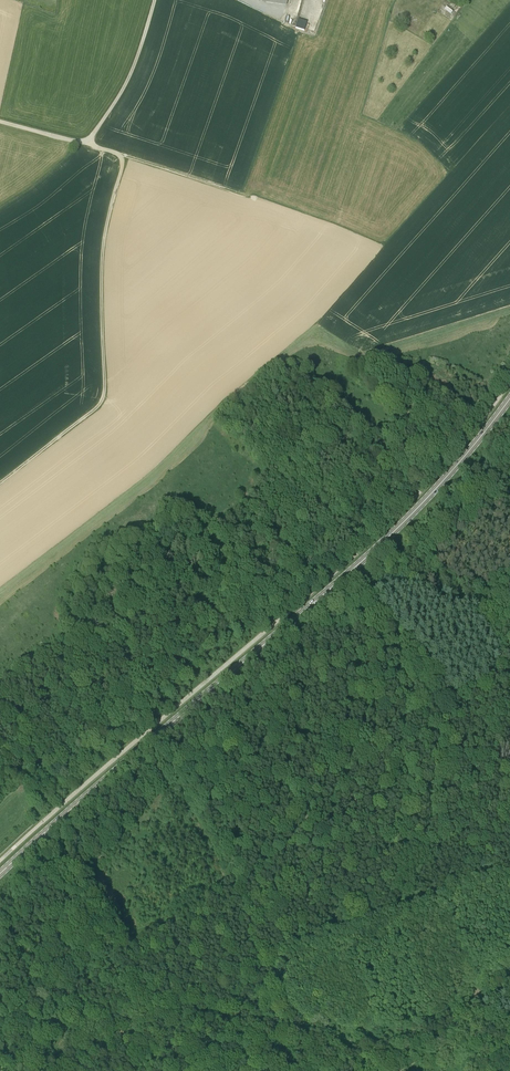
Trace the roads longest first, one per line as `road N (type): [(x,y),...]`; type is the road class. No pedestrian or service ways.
road 1 (primary): [(0,874),(388,537),(509,398)]
road 2 (track): [(509,309),(367,354),(321,341),(294,347),(0,591)]
road 3 (track): [(0,483),(104,396),(102,253),(122,157),(85,143)]
road 4 (track): [(509,904),(465,911),(347,956),(289,960),(264,941),(247,893),(226,874)]
road 5 (track): [(85,143),(127,80),(154,0)]
road 6 (track): [(121,155),(244,196)]
road 7 (track): [(509,1064),(435,1050),(397,1070)]

